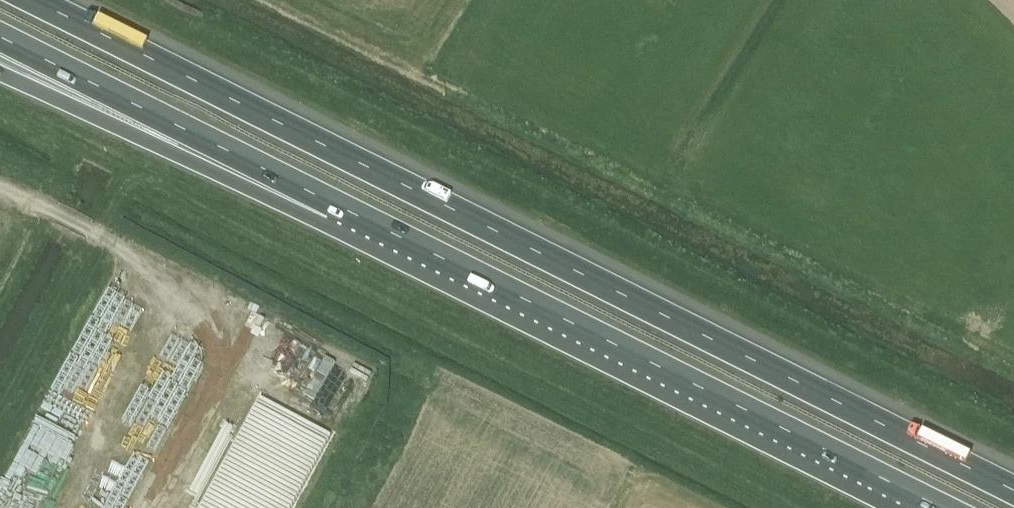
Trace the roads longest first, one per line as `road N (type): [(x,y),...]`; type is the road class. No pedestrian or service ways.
road 1 (motorway): [(1013,490),(32,0)]
road 2 (motorway): [(0,401),(208,385),(320,385),(424,398),(560,425),(793,507)]
road 3 (motorway): [(341,208),(941,507)]
road 4 (motorway): [(0,38),(341,208)]
road 5 (motorway): [(0,72),(223,176),(341,208)]
road 6 (motorway): [(1013,185),(868,67),(753,0)]

